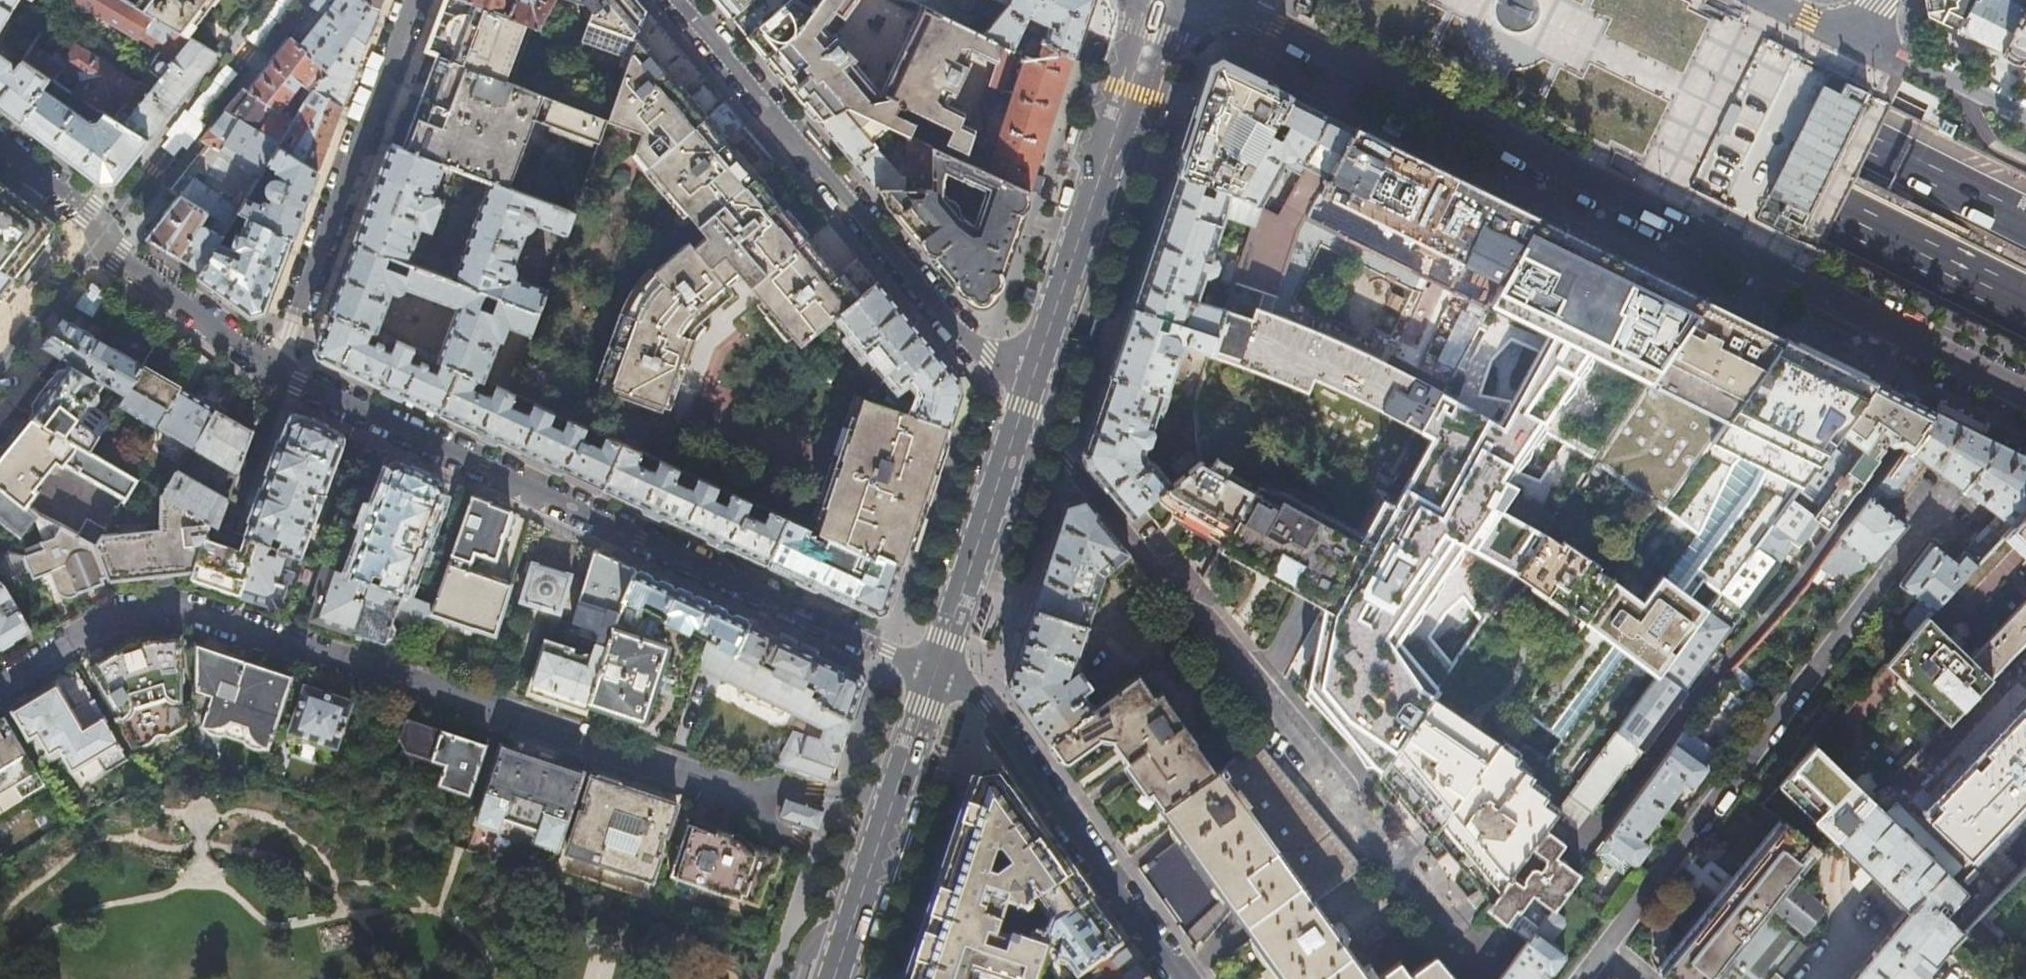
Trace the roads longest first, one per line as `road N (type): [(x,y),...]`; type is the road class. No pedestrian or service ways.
road 1 (residential): [(1225,21),(1798,278),(2025,394)]
road 2 (residential): [(745,797),(185,611),(117,617),(0,686)]
road 3 (residential): [(277,379),(934,677)]
road 4 (trunk): [(1403,0),(2025,302)]
road 5 (residential): [(1023,408),(1429,904)]
road 6 (residential): [(1023,408),(679,0)]
road 7 (trunk): [(2025,226),(1572,0)]
road 8 (tertiary): [(1154,0),(1127,110),(1023,408)]
road 9 (residential): [(415,0),(277,379)]
road 10 (residential): [(934,677),(978,695),(1181,978)]
road 11 (residential): [(101,233),(287,0)]
road 12 (tertiary): [(1023,408),(934,677)]
road 13 (residential): [(101,233),(277,379)]
road 14 (residential): [(2025,118),(1853,39)]
road 15 (residential): [(0,362),(101,233)]
road 16 (tertiary): [(934,677),(887,822)]
road 17 (residential): [(745,797),(772,830),(867,878)]
road 18 (residential): [(887,822),(827,800),(745,797)]
road 19 (residential): [(0,140),(91,210),(101,233)]

